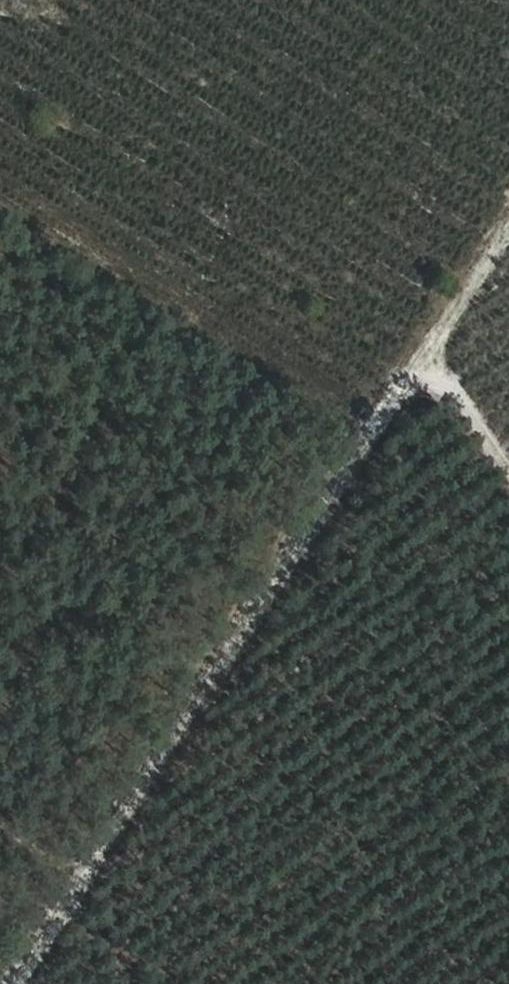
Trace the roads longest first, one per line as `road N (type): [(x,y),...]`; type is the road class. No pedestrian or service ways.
road 1 (track): [(5,983),(508,224)]
road 2 (track): [(508,464),(428,346)]

